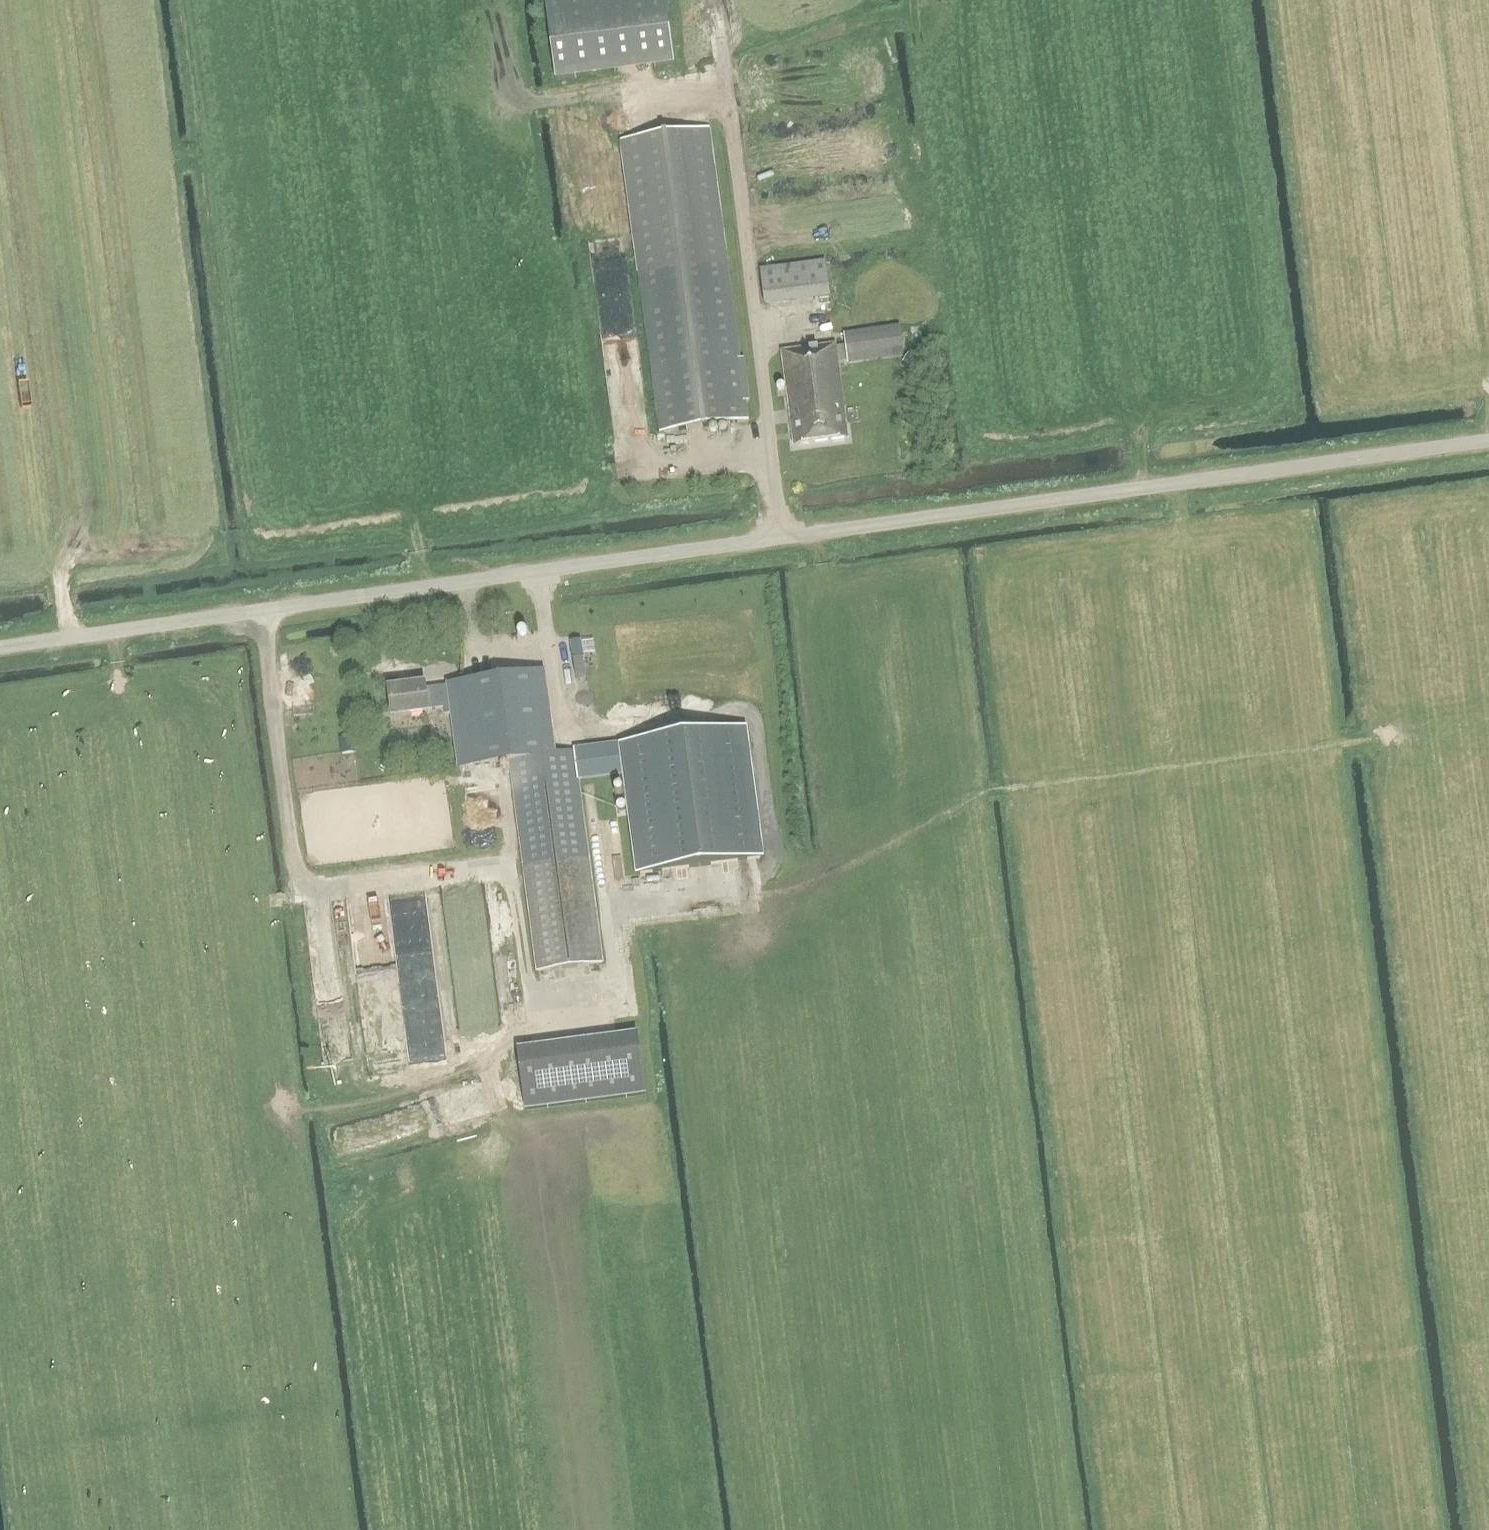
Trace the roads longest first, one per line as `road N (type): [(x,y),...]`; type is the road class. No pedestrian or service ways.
road 1 (unclassified): [(0,653),(1488,446)]

